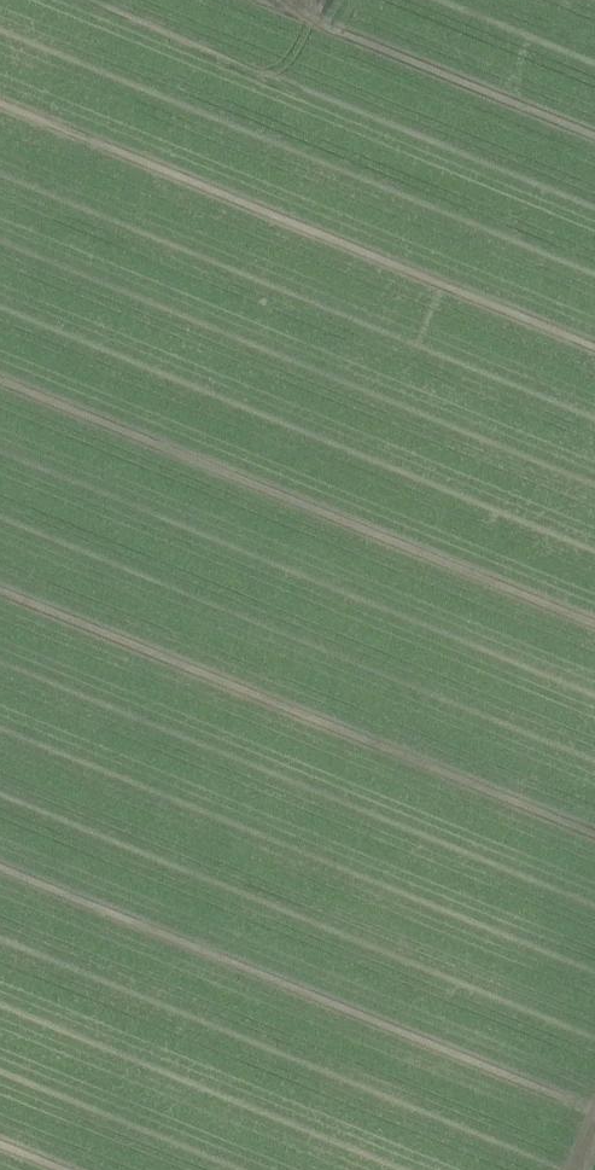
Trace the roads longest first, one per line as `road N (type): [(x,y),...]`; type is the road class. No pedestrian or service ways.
road 1 (track): [(300,98),(90,0)]

